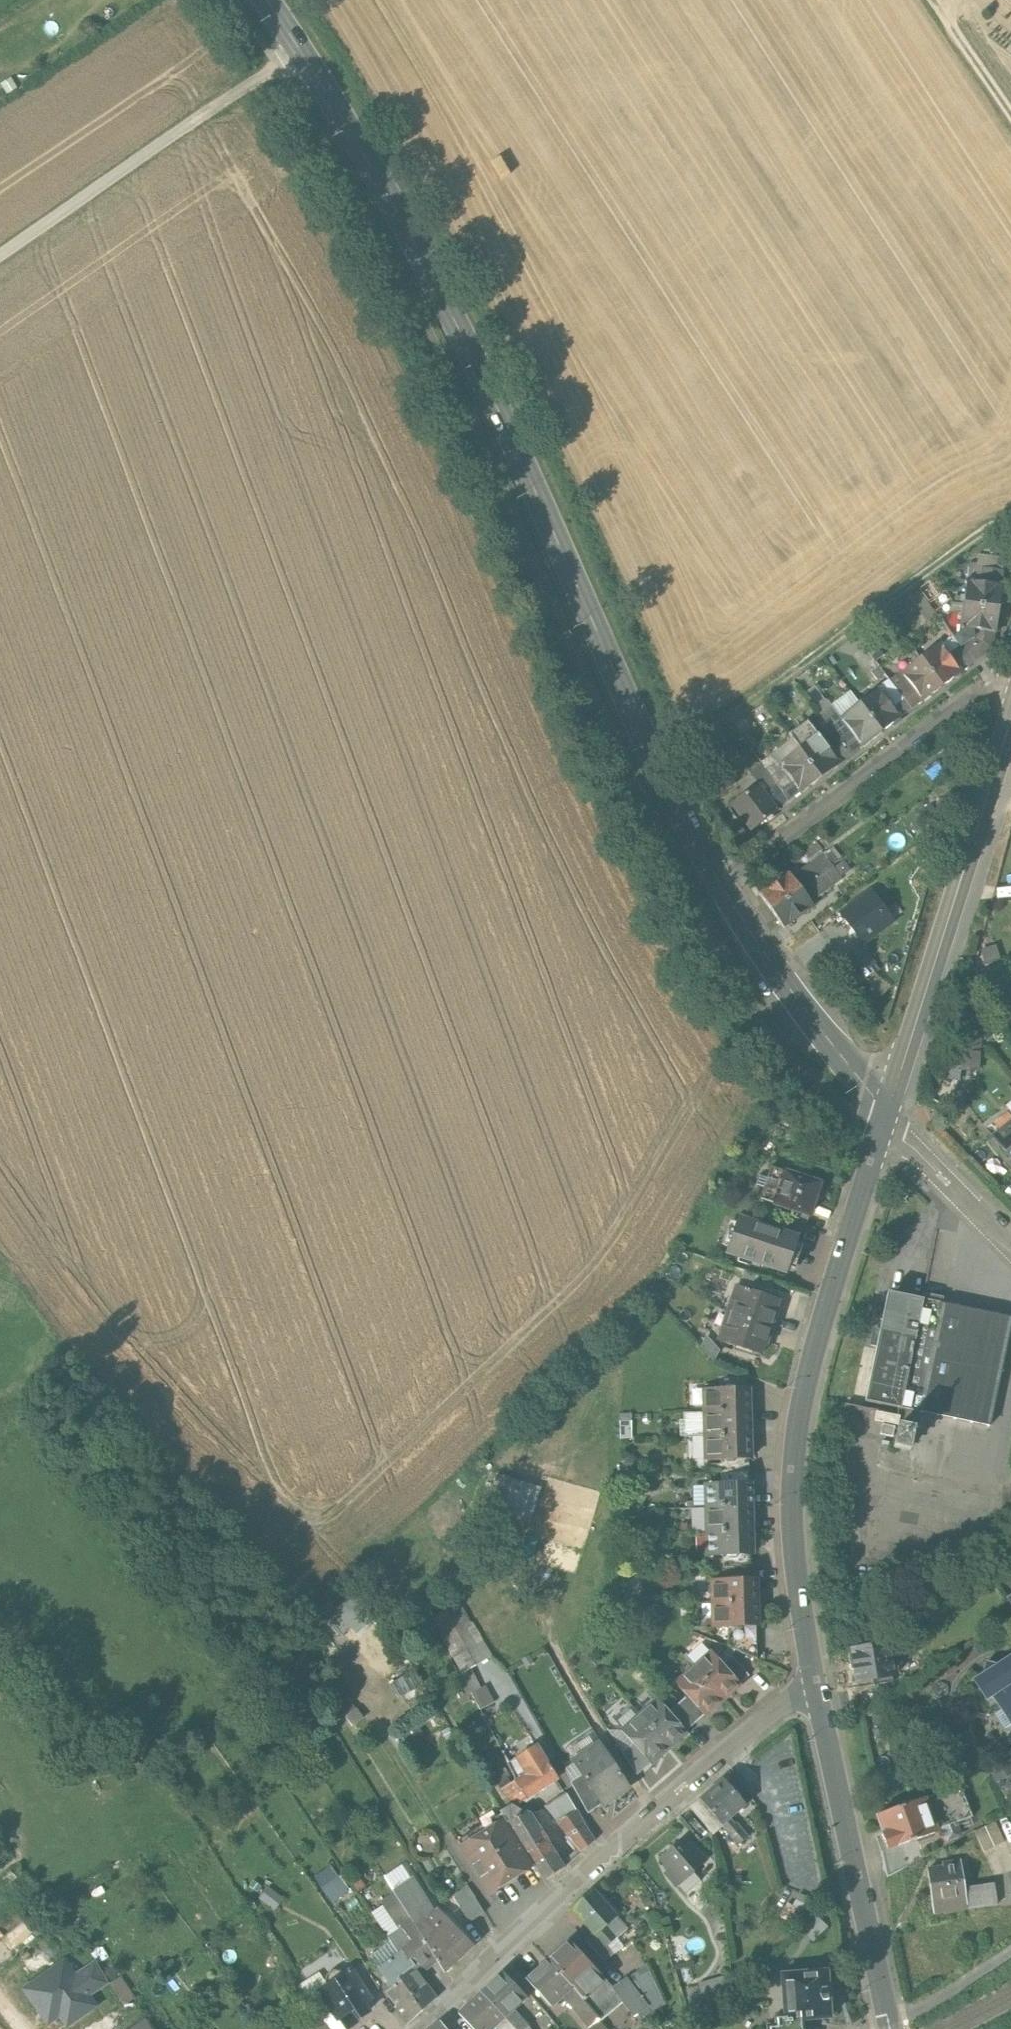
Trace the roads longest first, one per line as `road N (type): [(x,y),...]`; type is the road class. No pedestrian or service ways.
road 1 (secondary): [(718,876),(662,776),(470,349),(267,0)]
road 2 (secondary): [(815,1675),(793,1486),(807,1366),(887,1111)]
road 3 (residential): [(815,1675),(411,2028)]
road 4 (tertiary): [(887,1111),(1010,746)]
road 5 (track): [(0,256),(300,49)]
road 6 (secondary): [(889,2024),(815,1675)]
road 7 (residential): [(718,876),(902,737),(967,700),(1010,702)]
road 8 (secondary): [(887,1111),(818,1029),(718,876)]
road 9 (residential): [(1010,1252),(887,1111)]
road 10 (residential): [(889,2024),(1010,1947)]
road 11 (track): [(939,0),(1010,110)]

